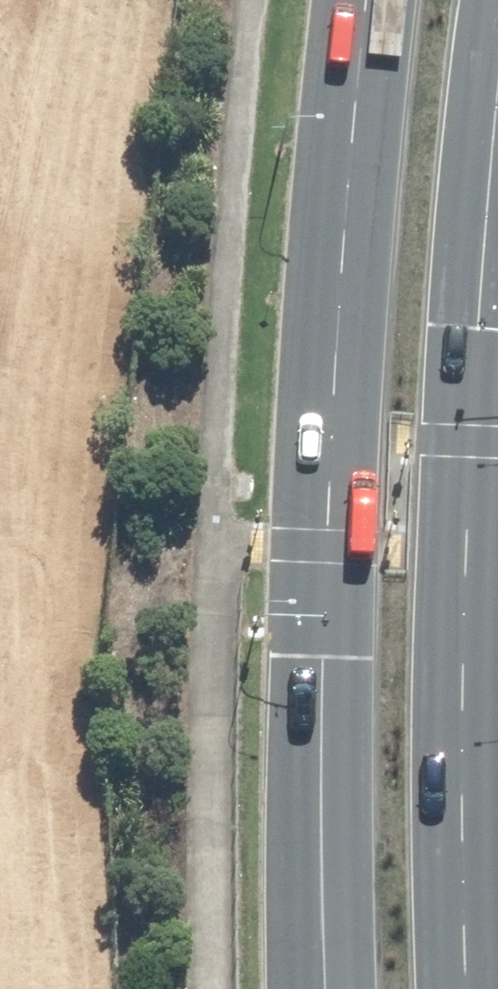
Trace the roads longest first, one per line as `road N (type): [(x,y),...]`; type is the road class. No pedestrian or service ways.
road 1 (primary): [(334,988),(321,793),(325,547),(361,0)]
road 2 (primary): [(497,153),(470,441),(477,988)]

